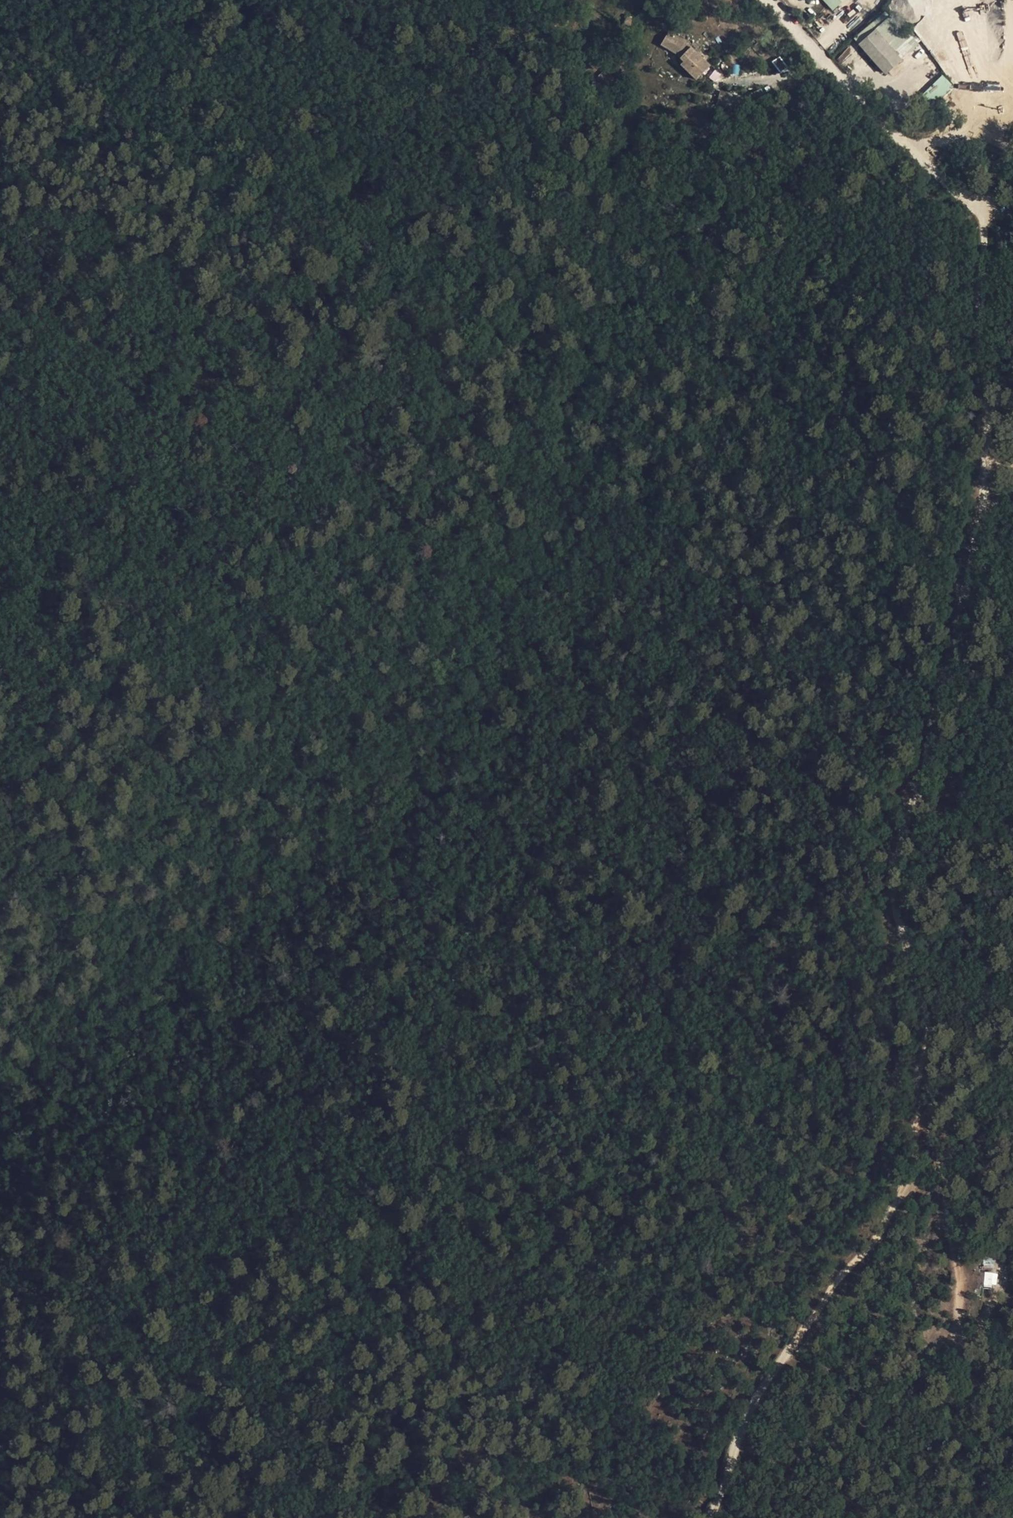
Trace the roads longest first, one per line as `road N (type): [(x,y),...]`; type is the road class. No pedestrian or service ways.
road 1 (track): [(938,1165),(910,1030),(923,1006),(921,974),(886,928),(902,821),(935,745),(986,509),(1012,494)]
road 2 (unclassified): [(986,509),(994,414),(973,348),(991,236),(967,197),(773,0)]
road 3 (track): [(714,1517),(743,1433),(803,1332),(938,1165)]
road 4 (track): [(1012,1452),(986,1402),(938,1165)]

